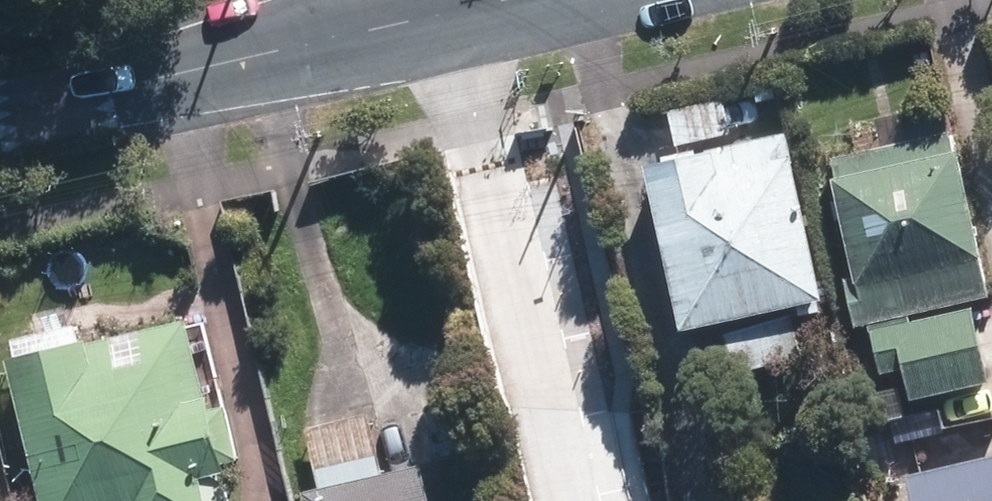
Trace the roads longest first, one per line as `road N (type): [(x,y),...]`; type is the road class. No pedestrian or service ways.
road 1 (residential): [(568,500),(454,13)]
road 2 (tertiary): [(0,119),(454,13)]

